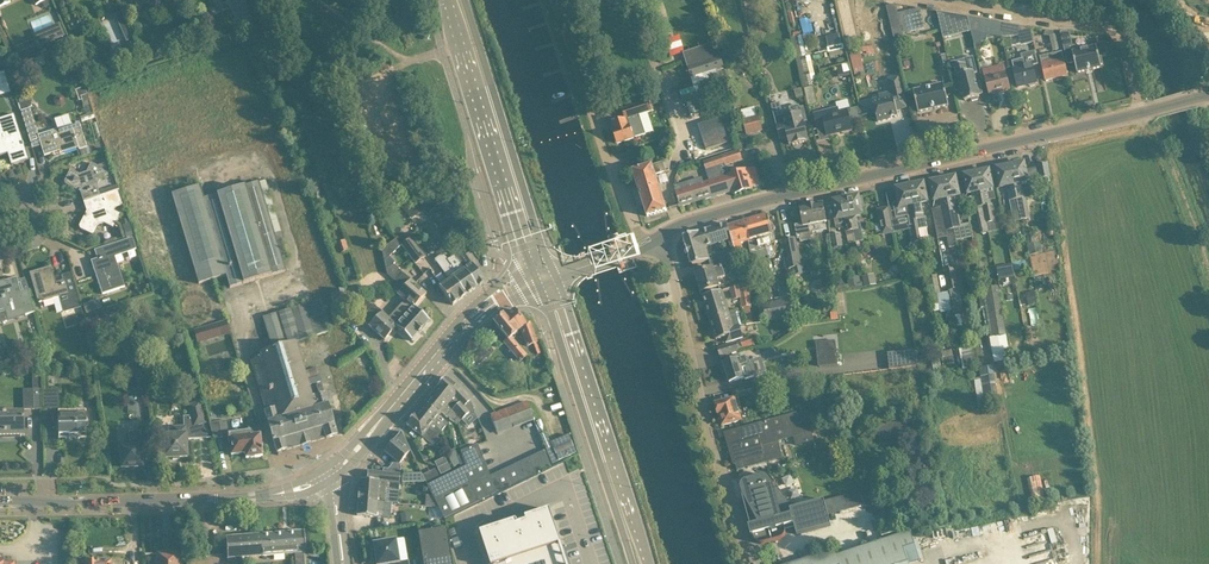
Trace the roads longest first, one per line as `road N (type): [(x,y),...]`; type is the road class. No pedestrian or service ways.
road 1 (tertiary): [(649,243),(731,206),(1208,96)]
road 2 (unclassified): [(750,563),(671,270),(649,243)]
road 3 (tertiary): [(0,502),(224,498),(297,489),(333,473)]
road 4 (tertiary): [(333,473),(480,304),(542,278)]
road 5 (secondary): [(542,278),(458,0)]
road 6 (secondary): [(626,525),(542,278)]
road 7 (unclassified): [(649,243),(595,118),(557,0)]
road 8 (track): [(949,0),(1108,27),(1124,44),(1141,113)]

